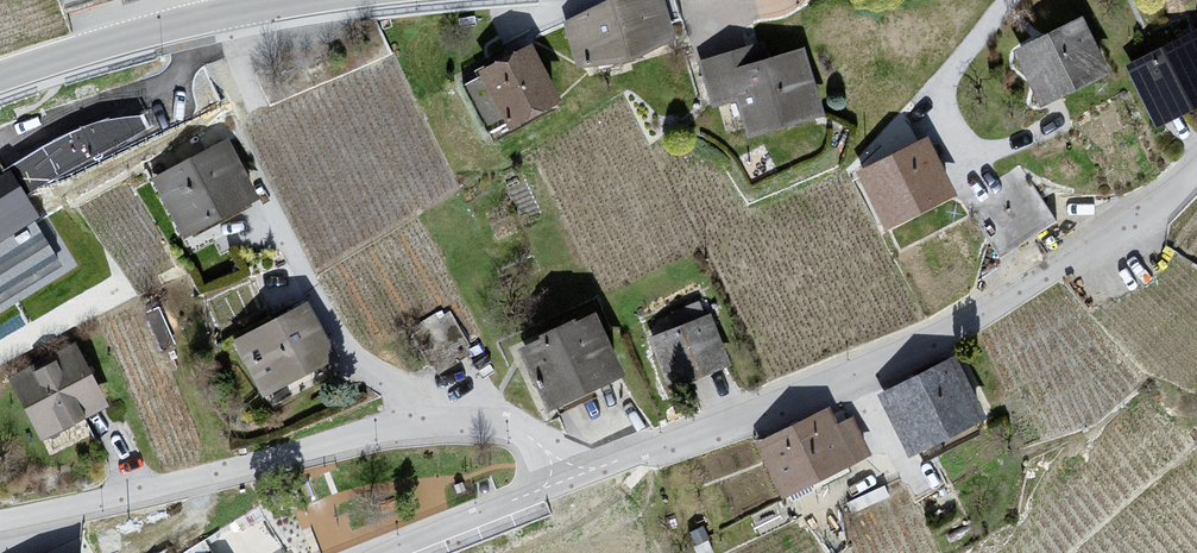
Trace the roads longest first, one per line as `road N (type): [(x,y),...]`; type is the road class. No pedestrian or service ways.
road 1 (residential): [(611,469),(782,409),(1127,239),(1196,161)]
road 2 (residential): [(611,469),(452,419),(0,526)]
road 3 (tertiary): [(0,86),(280,0)]
road 4 (residential): [(387,552),(611,469)]

